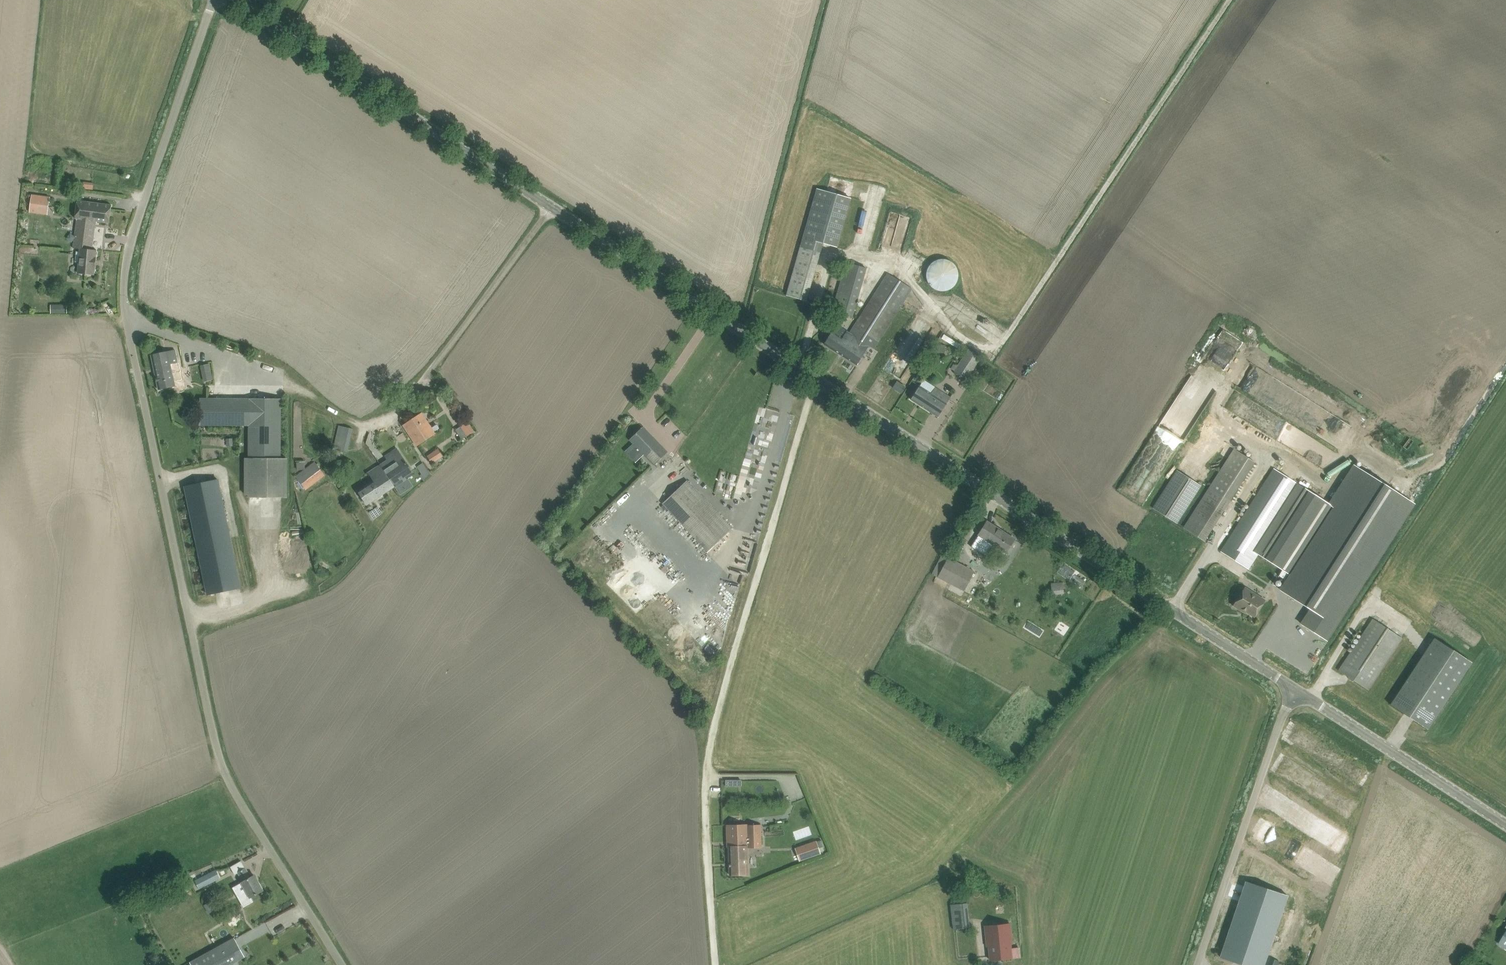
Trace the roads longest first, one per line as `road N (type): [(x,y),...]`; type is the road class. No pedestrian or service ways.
road 1 (unclassified): [(347,964),(228,768),(124,304),(133,241),(214,0)]
road 2 (tertiary): [(1292,684),(551,204)]
road 3 (track): [(818,379),(716,705),(718,964)]
road 4 (track): [(1231,0),(993,354),(982,353),(933,311),(907,278)]
road 5 (tertiary): [(551,204),(234,0)]
road 6 (unclassified): [(1196,964),(1292,684)]
road 7 (unclassified): [(551,204),(396,417)]
road 8 (tertiary): [(1505,822),(1292,684)]
road 9 (track): [(1430,470),(1443,464),(1505,368)]

